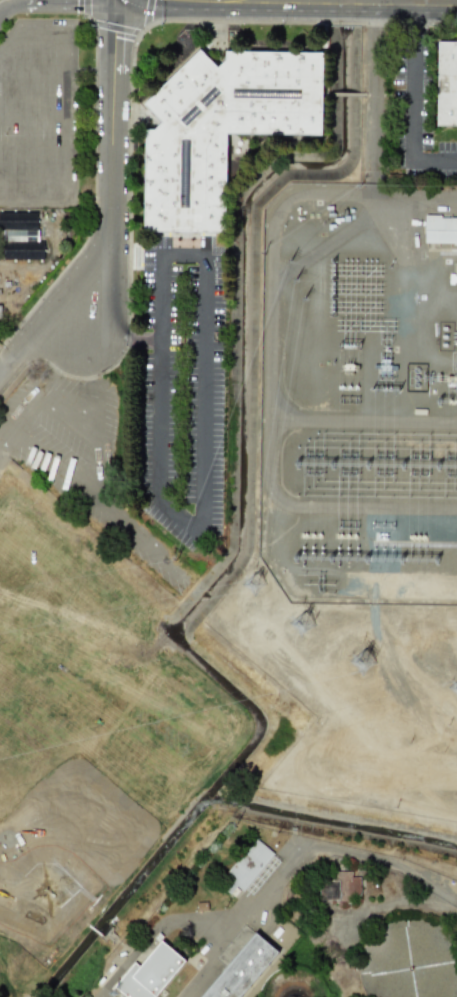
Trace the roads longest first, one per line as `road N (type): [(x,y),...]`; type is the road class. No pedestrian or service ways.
road 1 (residential): [(0,371),(36,329),(84,323),(110,246),(120,0)]
road 2 (tertiary): [(149,0),(456,3)]

